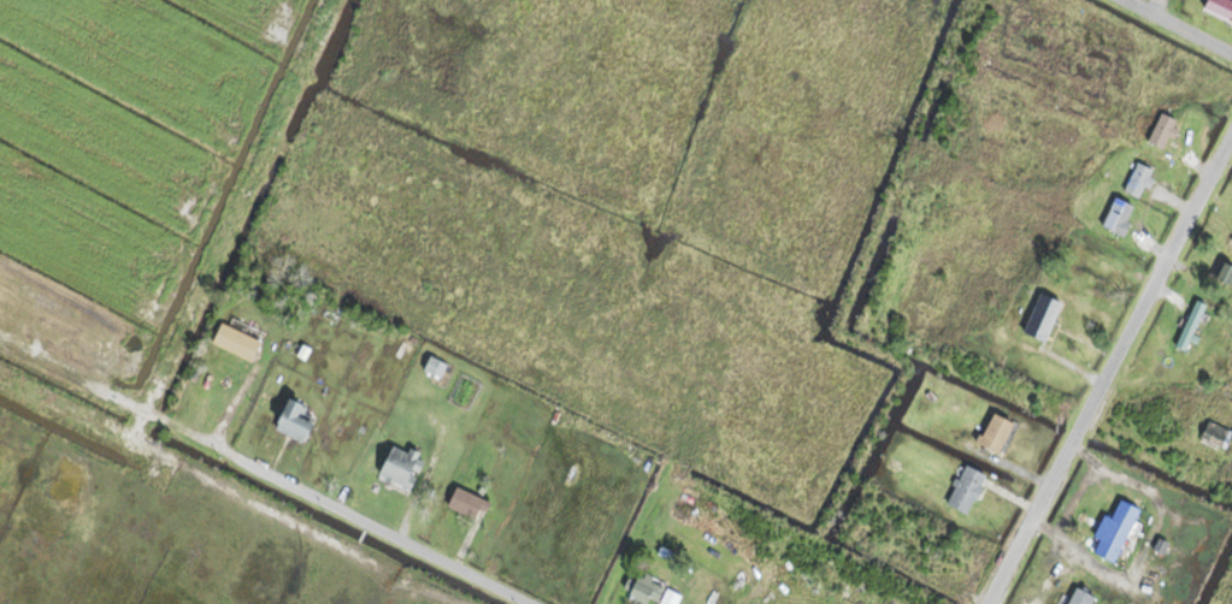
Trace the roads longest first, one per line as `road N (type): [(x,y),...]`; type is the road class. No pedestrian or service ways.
road 1 (residential): [(1231,133),(985,603)]
road 2 (residential): [(522,603),(218,452)]

